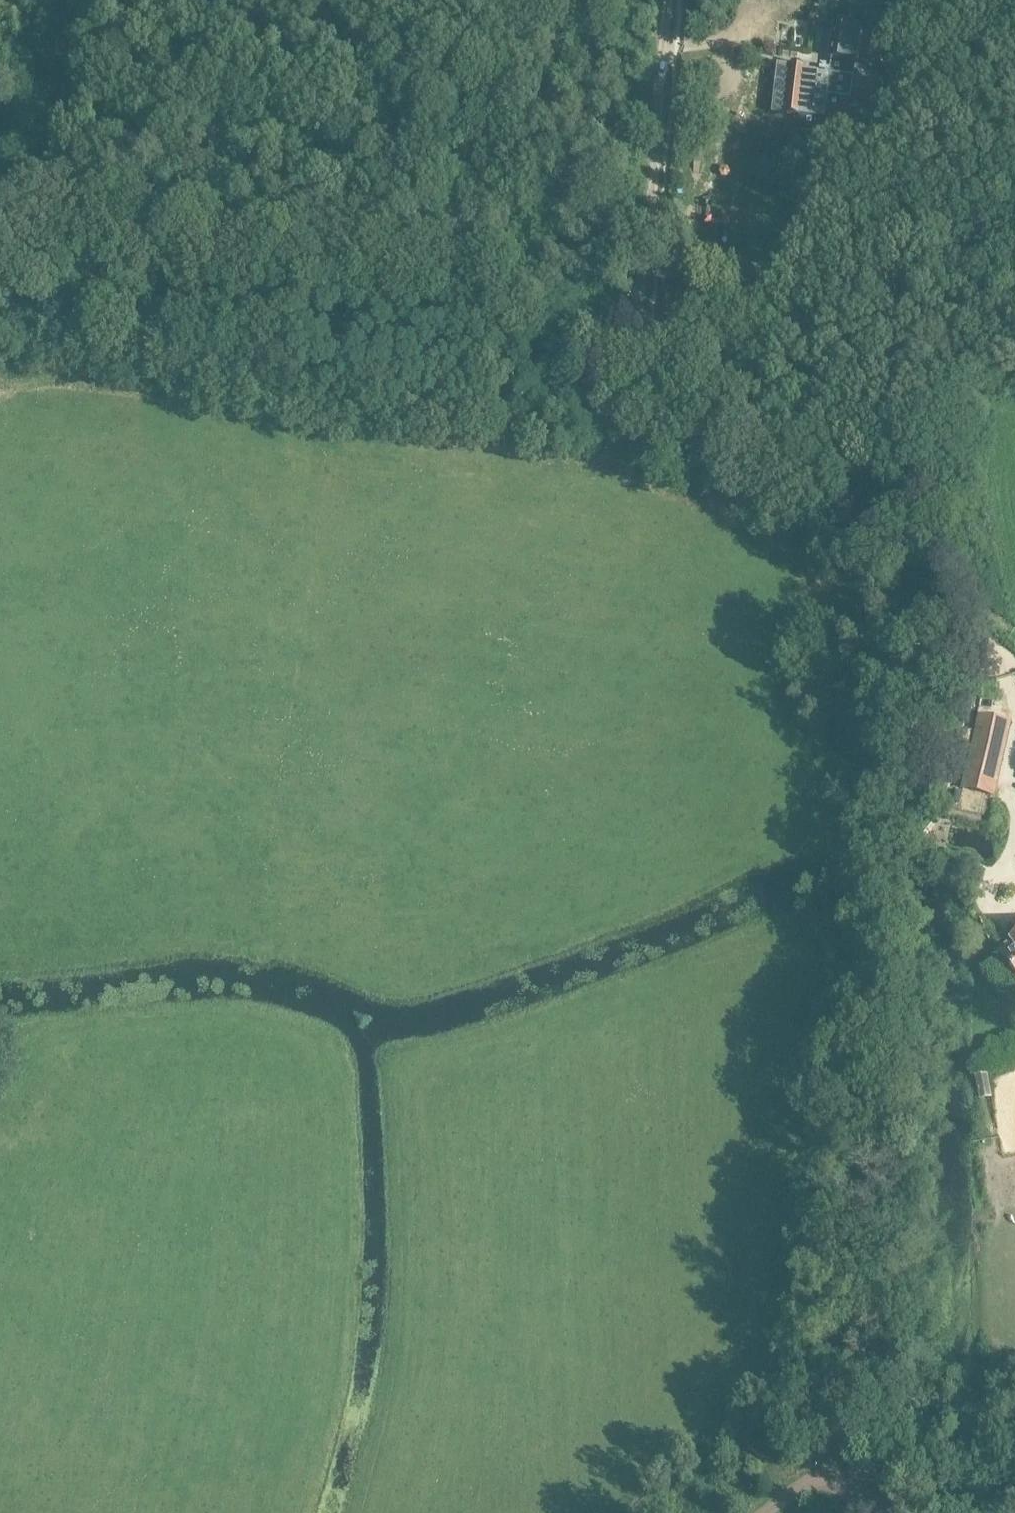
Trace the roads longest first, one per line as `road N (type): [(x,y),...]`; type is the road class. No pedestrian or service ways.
road 1 (track): [(675,0),(643,356),(562,362),(0,313)]
road 2 (unclassified): [(1014,242),(643,356)]
road 3 (track): [(876,514),(848,490),(712,437),(676,409),(661,367),(664,350)]
road 4 (track): [(1014,1463),(948,1462),(812,1481),(771,1512)]
road 5 (track): [(1014,704),(976,618),(927,557),(876,514)]

